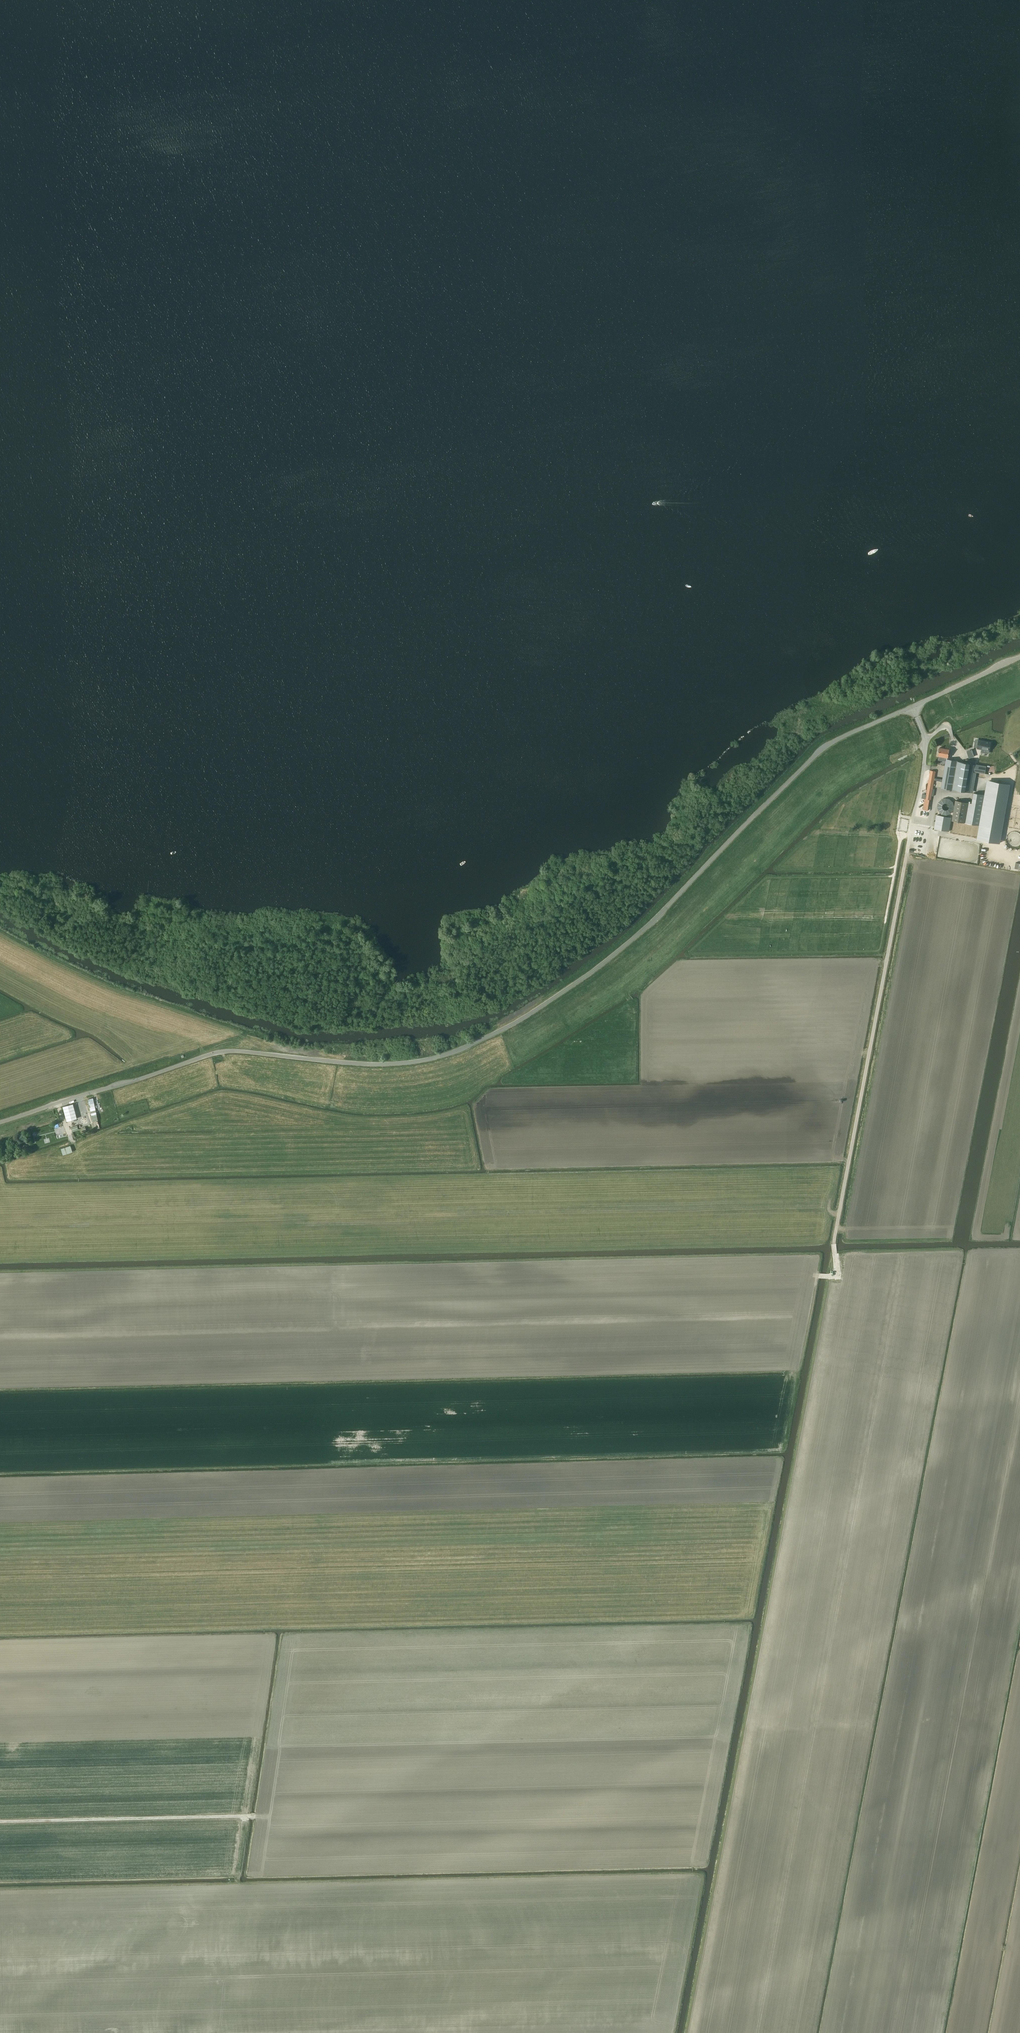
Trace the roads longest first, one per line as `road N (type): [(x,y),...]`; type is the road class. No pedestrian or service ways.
road 1 (tertiary): [(0,1122),(226,1051),(387,1064),(463,1049),(607,960),(830,741),(1019,657)]
road 2 (track): [(834,1270),(915,817)]
road 3 (track): [(0,1821),(248,1816)]

